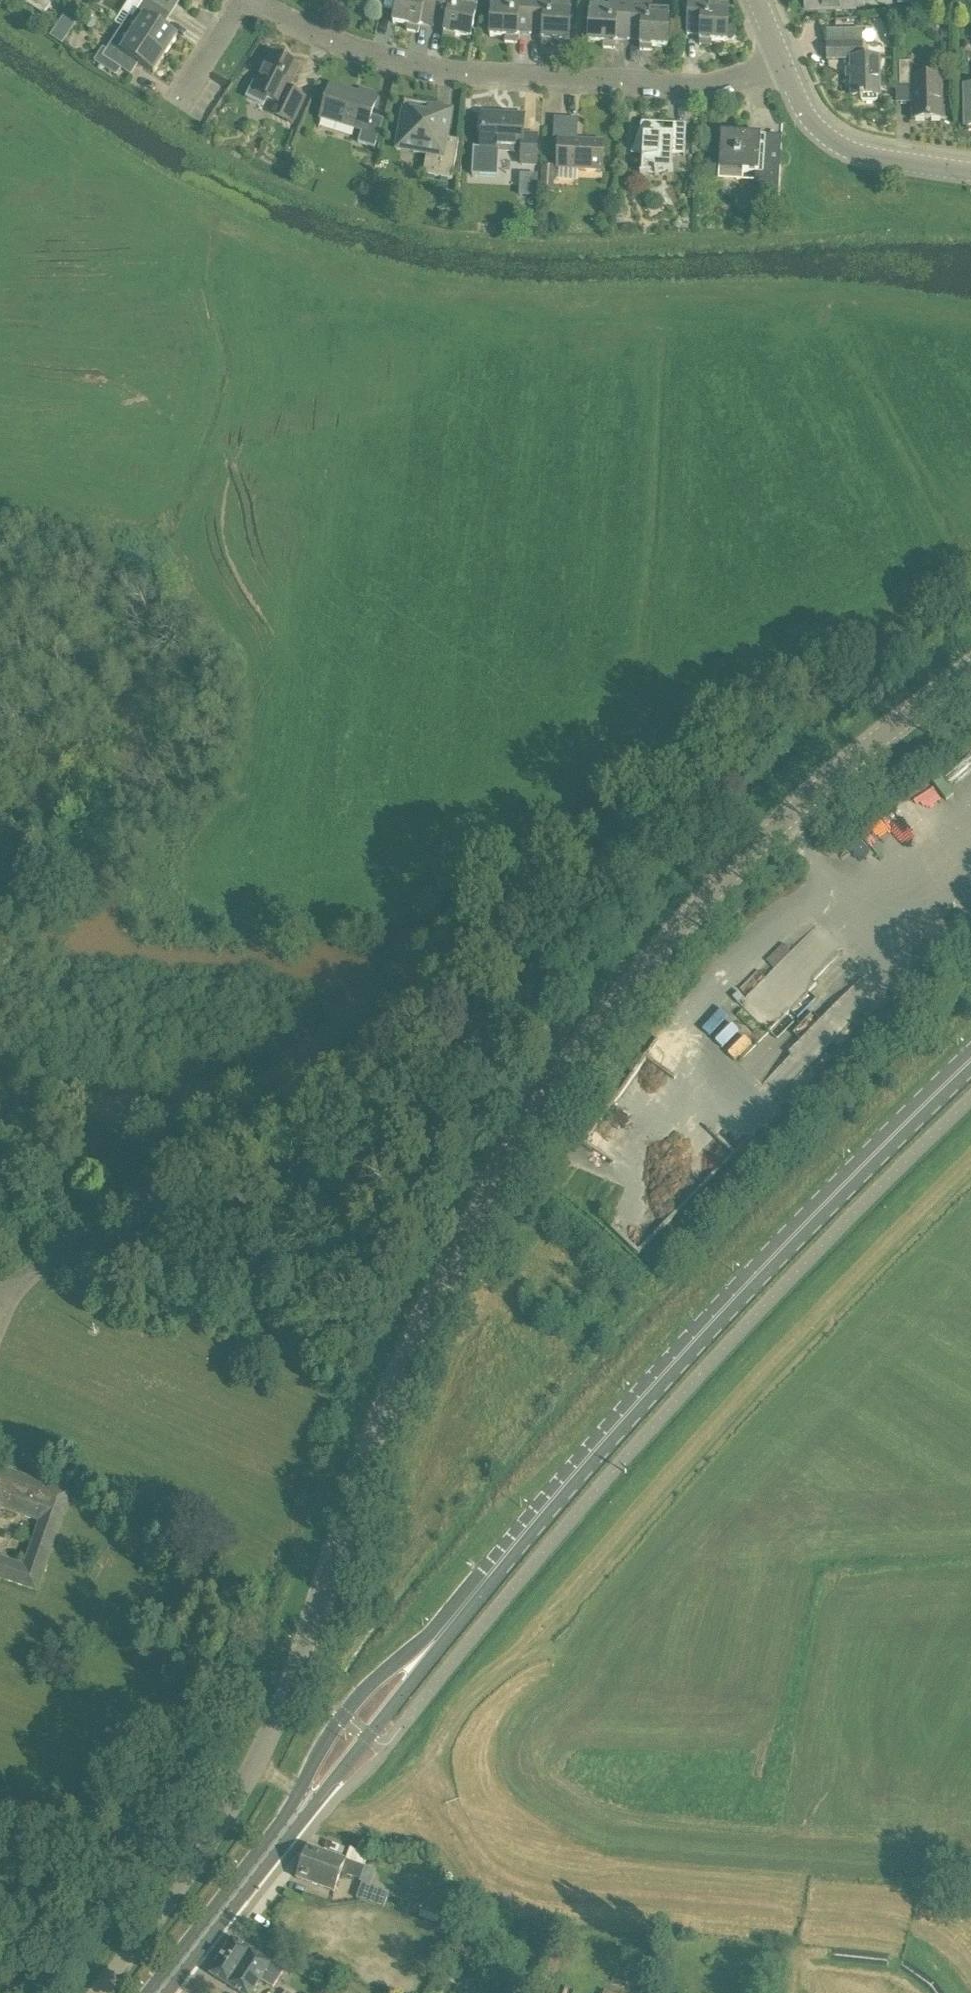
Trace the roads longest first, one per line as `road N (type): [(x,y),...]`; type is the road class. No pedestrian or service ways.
road 1 (track): [(330,1805),(347,1812),(379,1808),(423,1768),(463,1708),(502,1671),(574,1623),(791,1364),(970,1182)]
road 2 (unclassified): [(256,1763),(406,1357),(485,1194),(612,1002)]
road 3 (primary): [(440,1633),(739,1292),(970,1059)]
road 4 (unclassified): [(0,1373),(51,1272),(81,1245),(114,1227),(357,1149),(477,1028),(517,1007),(612,1002)]
road 5 (residential): [(781,58),(686,82),(445,68),(363,49),(255,0)]
road 6 (unclassified): [(612,1002),(759,846),(970,672)]
road 7 (residential): [(92,1992),(207,1845),(256,1763)]
road 8 (primary): [(440,1633),(343,1717),(290,1821)]
road 9 (secondary): [(970,175),(842,149),(809,120),(781,58)]
road 10 (primary): [(290,1821),(440,1633)]
road 11 (primary): [(156,1992),(290,1821)]
road 12 (residential): [(175,103),(244,0)]

